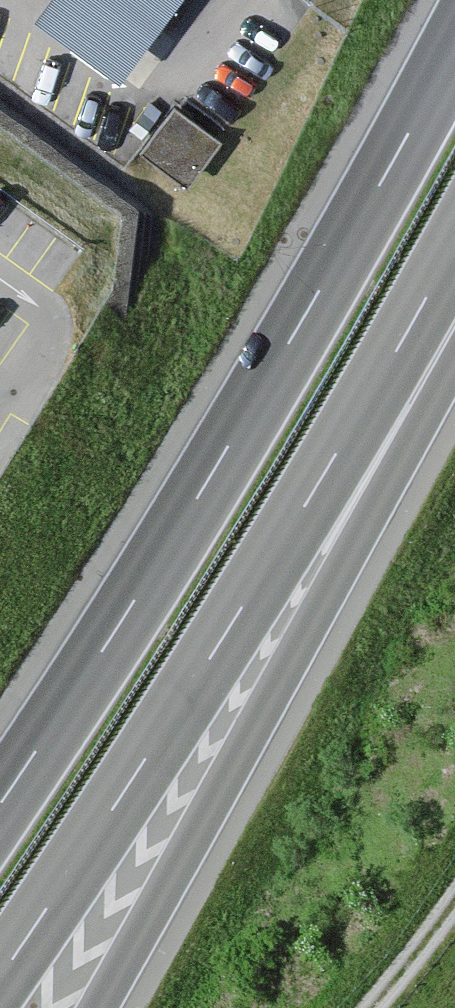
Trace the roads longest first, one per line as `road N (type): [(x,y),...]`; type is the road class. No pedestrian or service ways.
road 1 (motorway): [(454,48),(224,453),(0,804)]
road 2 (motorway): [(0,977),(213,654),(454,247)]
road 3 (motorway): [(99,1007),(349,559),(454,322)]
road 4 (track): [(368,1007),(454,897)]

